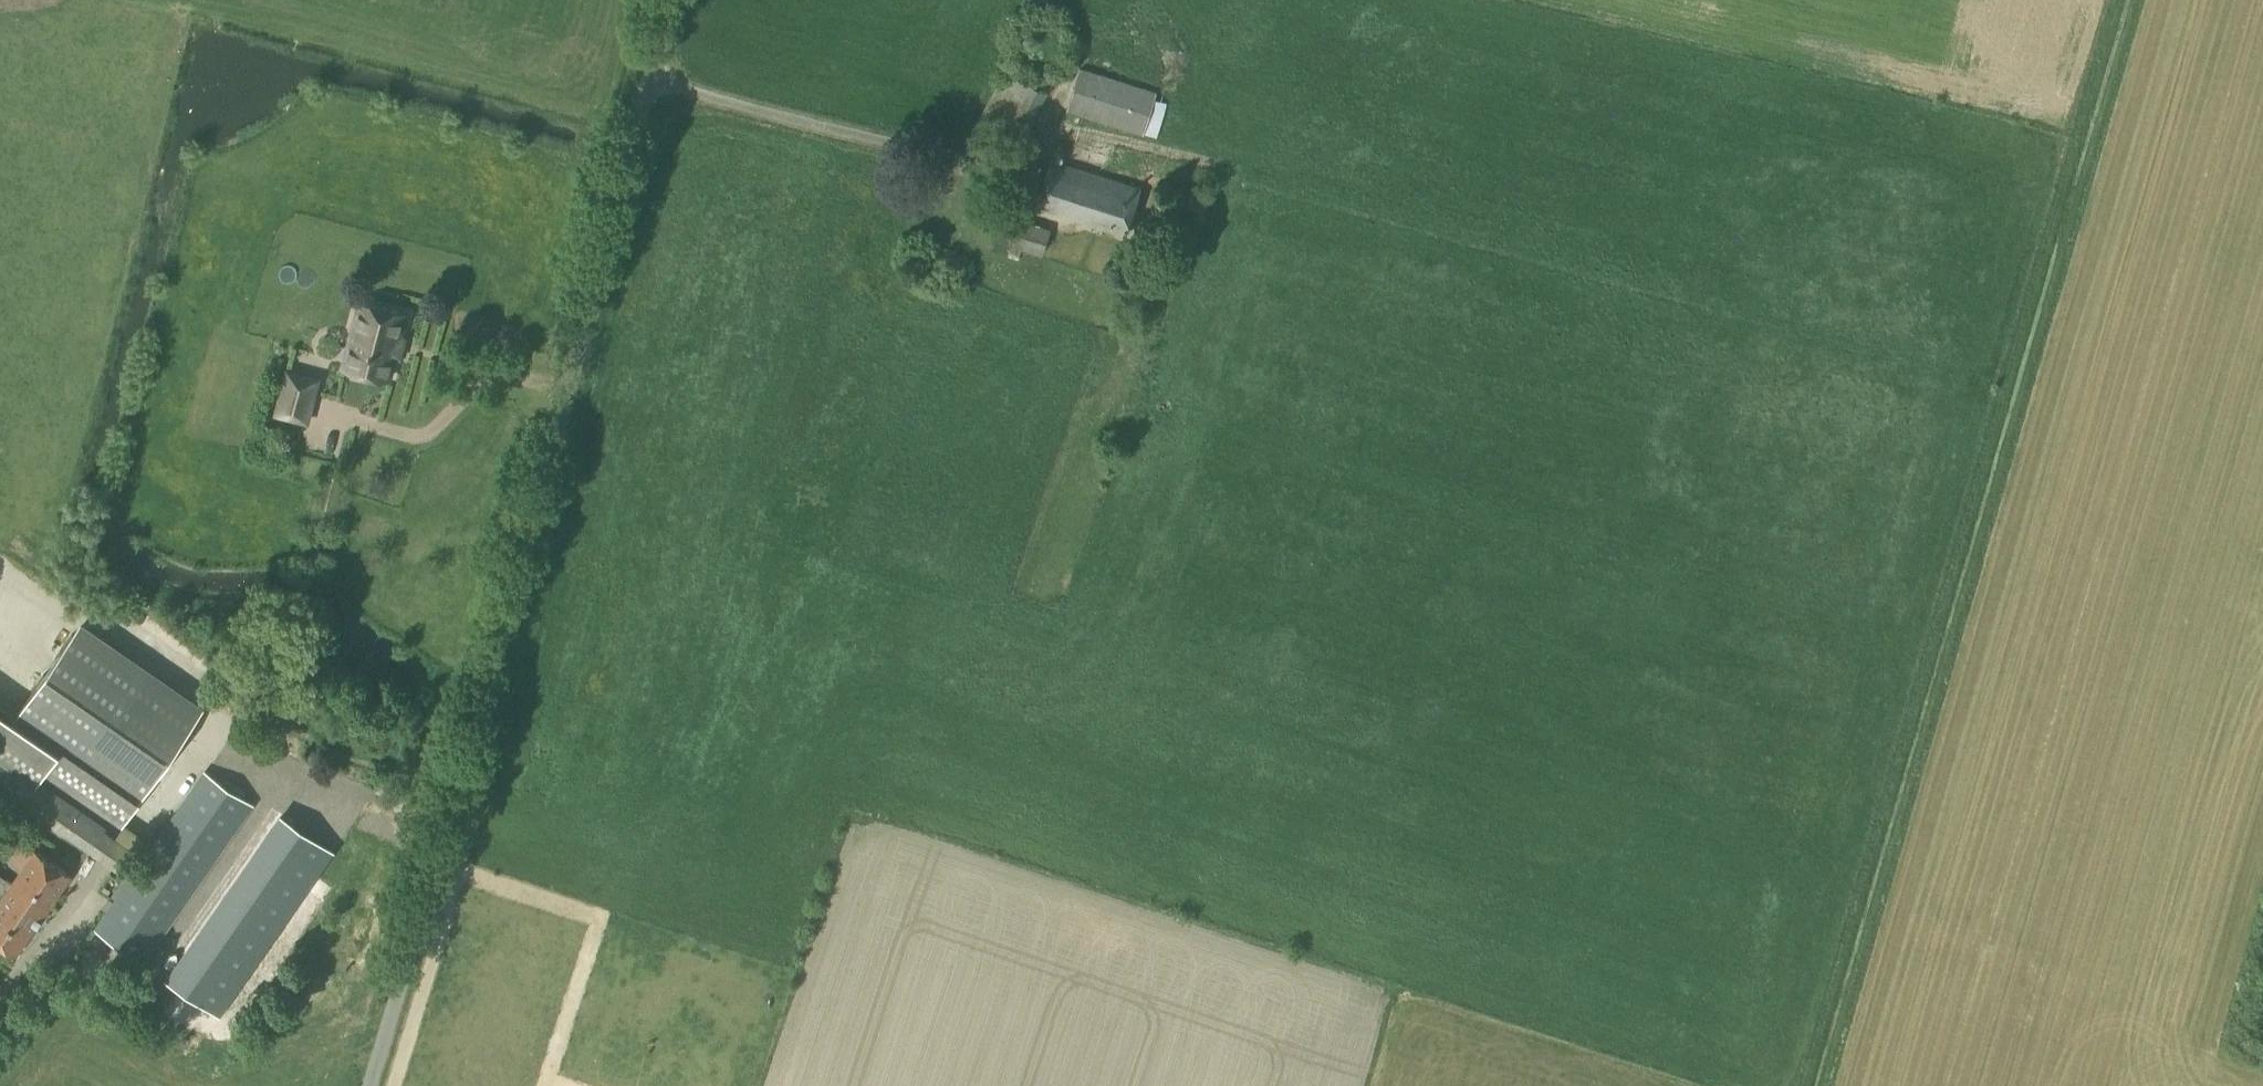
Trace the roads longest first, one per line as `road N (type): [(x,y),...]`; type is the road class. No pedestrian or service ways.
road 1 (unclassified): [(370,1085),(472,764),(680,0)]

